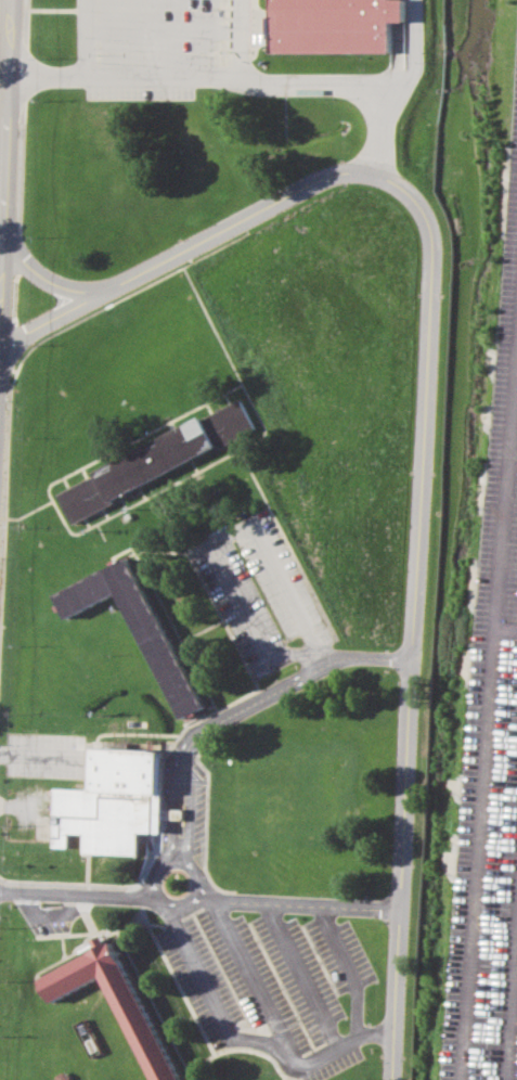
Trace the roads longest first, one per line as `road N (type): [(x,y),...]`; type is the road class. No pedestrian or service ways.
road 1 (residential): [(391,1079),(434,257),(419,196),(377,173),(339,172),(0,344)]
road 2 (residential): [(0,308),(16,0)]

